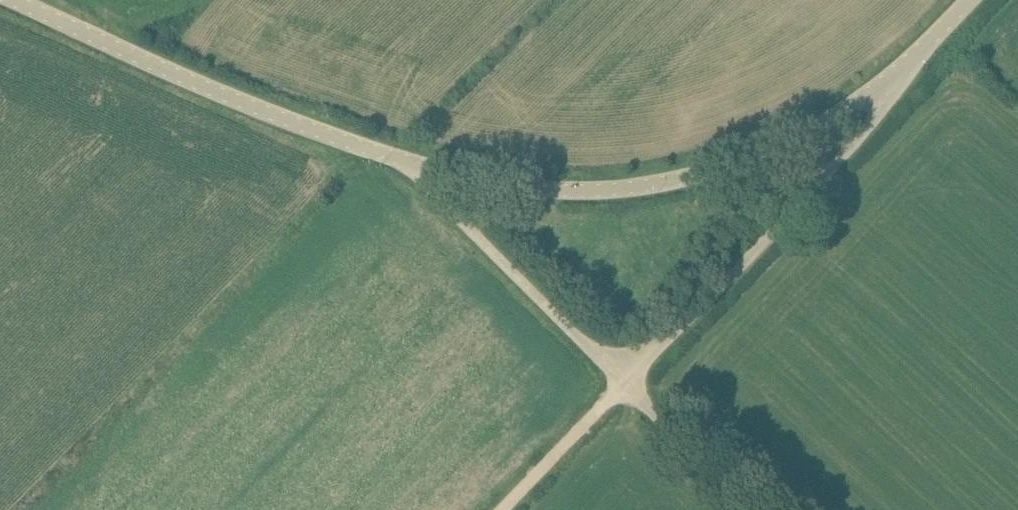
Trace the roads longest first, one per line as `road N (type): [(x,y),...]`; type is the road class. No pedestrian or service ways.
road 1 (tertiary): [(887,87),(752,160),(654,188),(524,188),(429,171)]
road 2 (tertiary): [(429,171),(8,0)]
road 3 (unclassified): [(629,386),(866,132),(887,87)]
road 4 (unclassified): [(629,386),(447,207),(429,171)]
road 5 (unclassified): [(753,509),(629,386)]
road 6 (track): [(629,386),(509,509)]
road 7 (tertiary): [(971,0),(887,87)]

